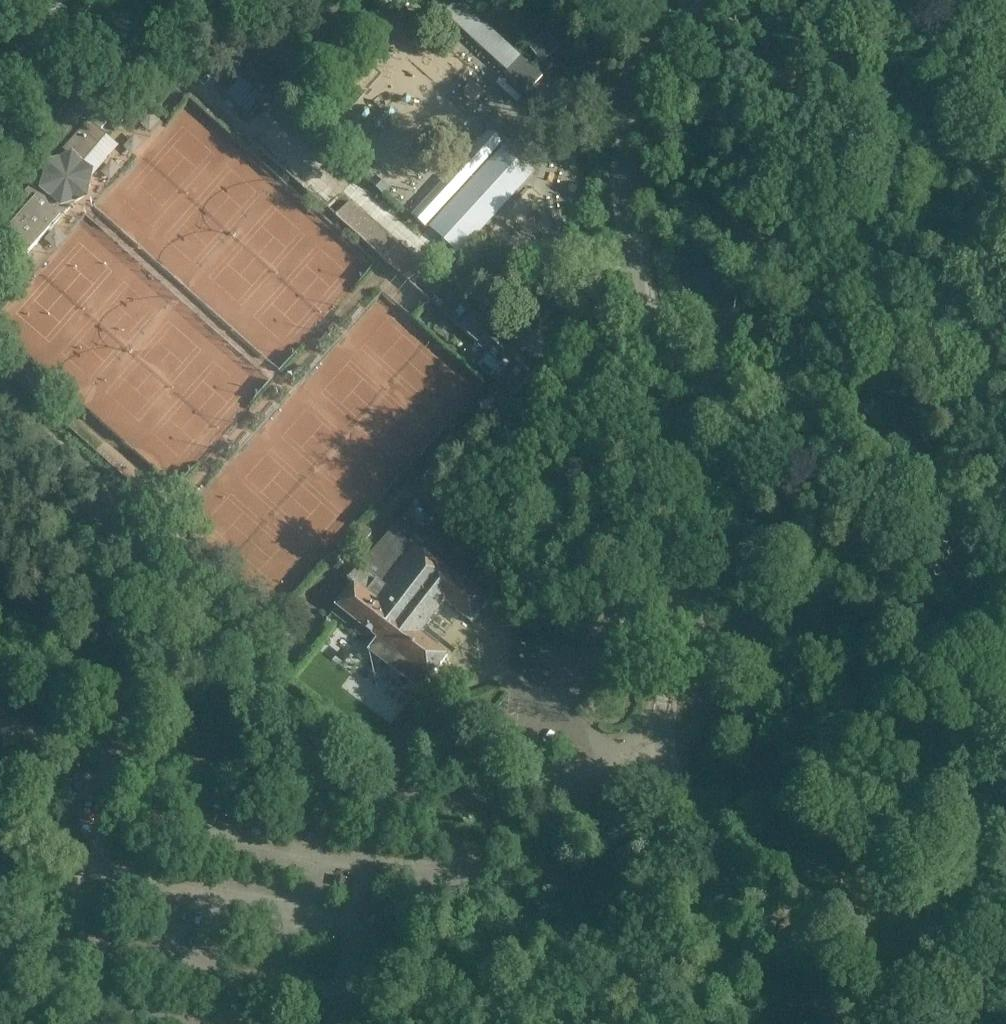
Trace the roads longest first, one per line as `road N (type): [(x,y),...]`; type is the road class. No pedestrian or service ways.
road 1 (unclassified): [(711,0),(642,86),(621,179),(679,590),(675,653),(649,745)]
road 2 (unclassified): [(107,749),(385,794),(455,795),(520,791),(649,745)]
road 3 (unclassified): [(841,1023),(649,745)]

